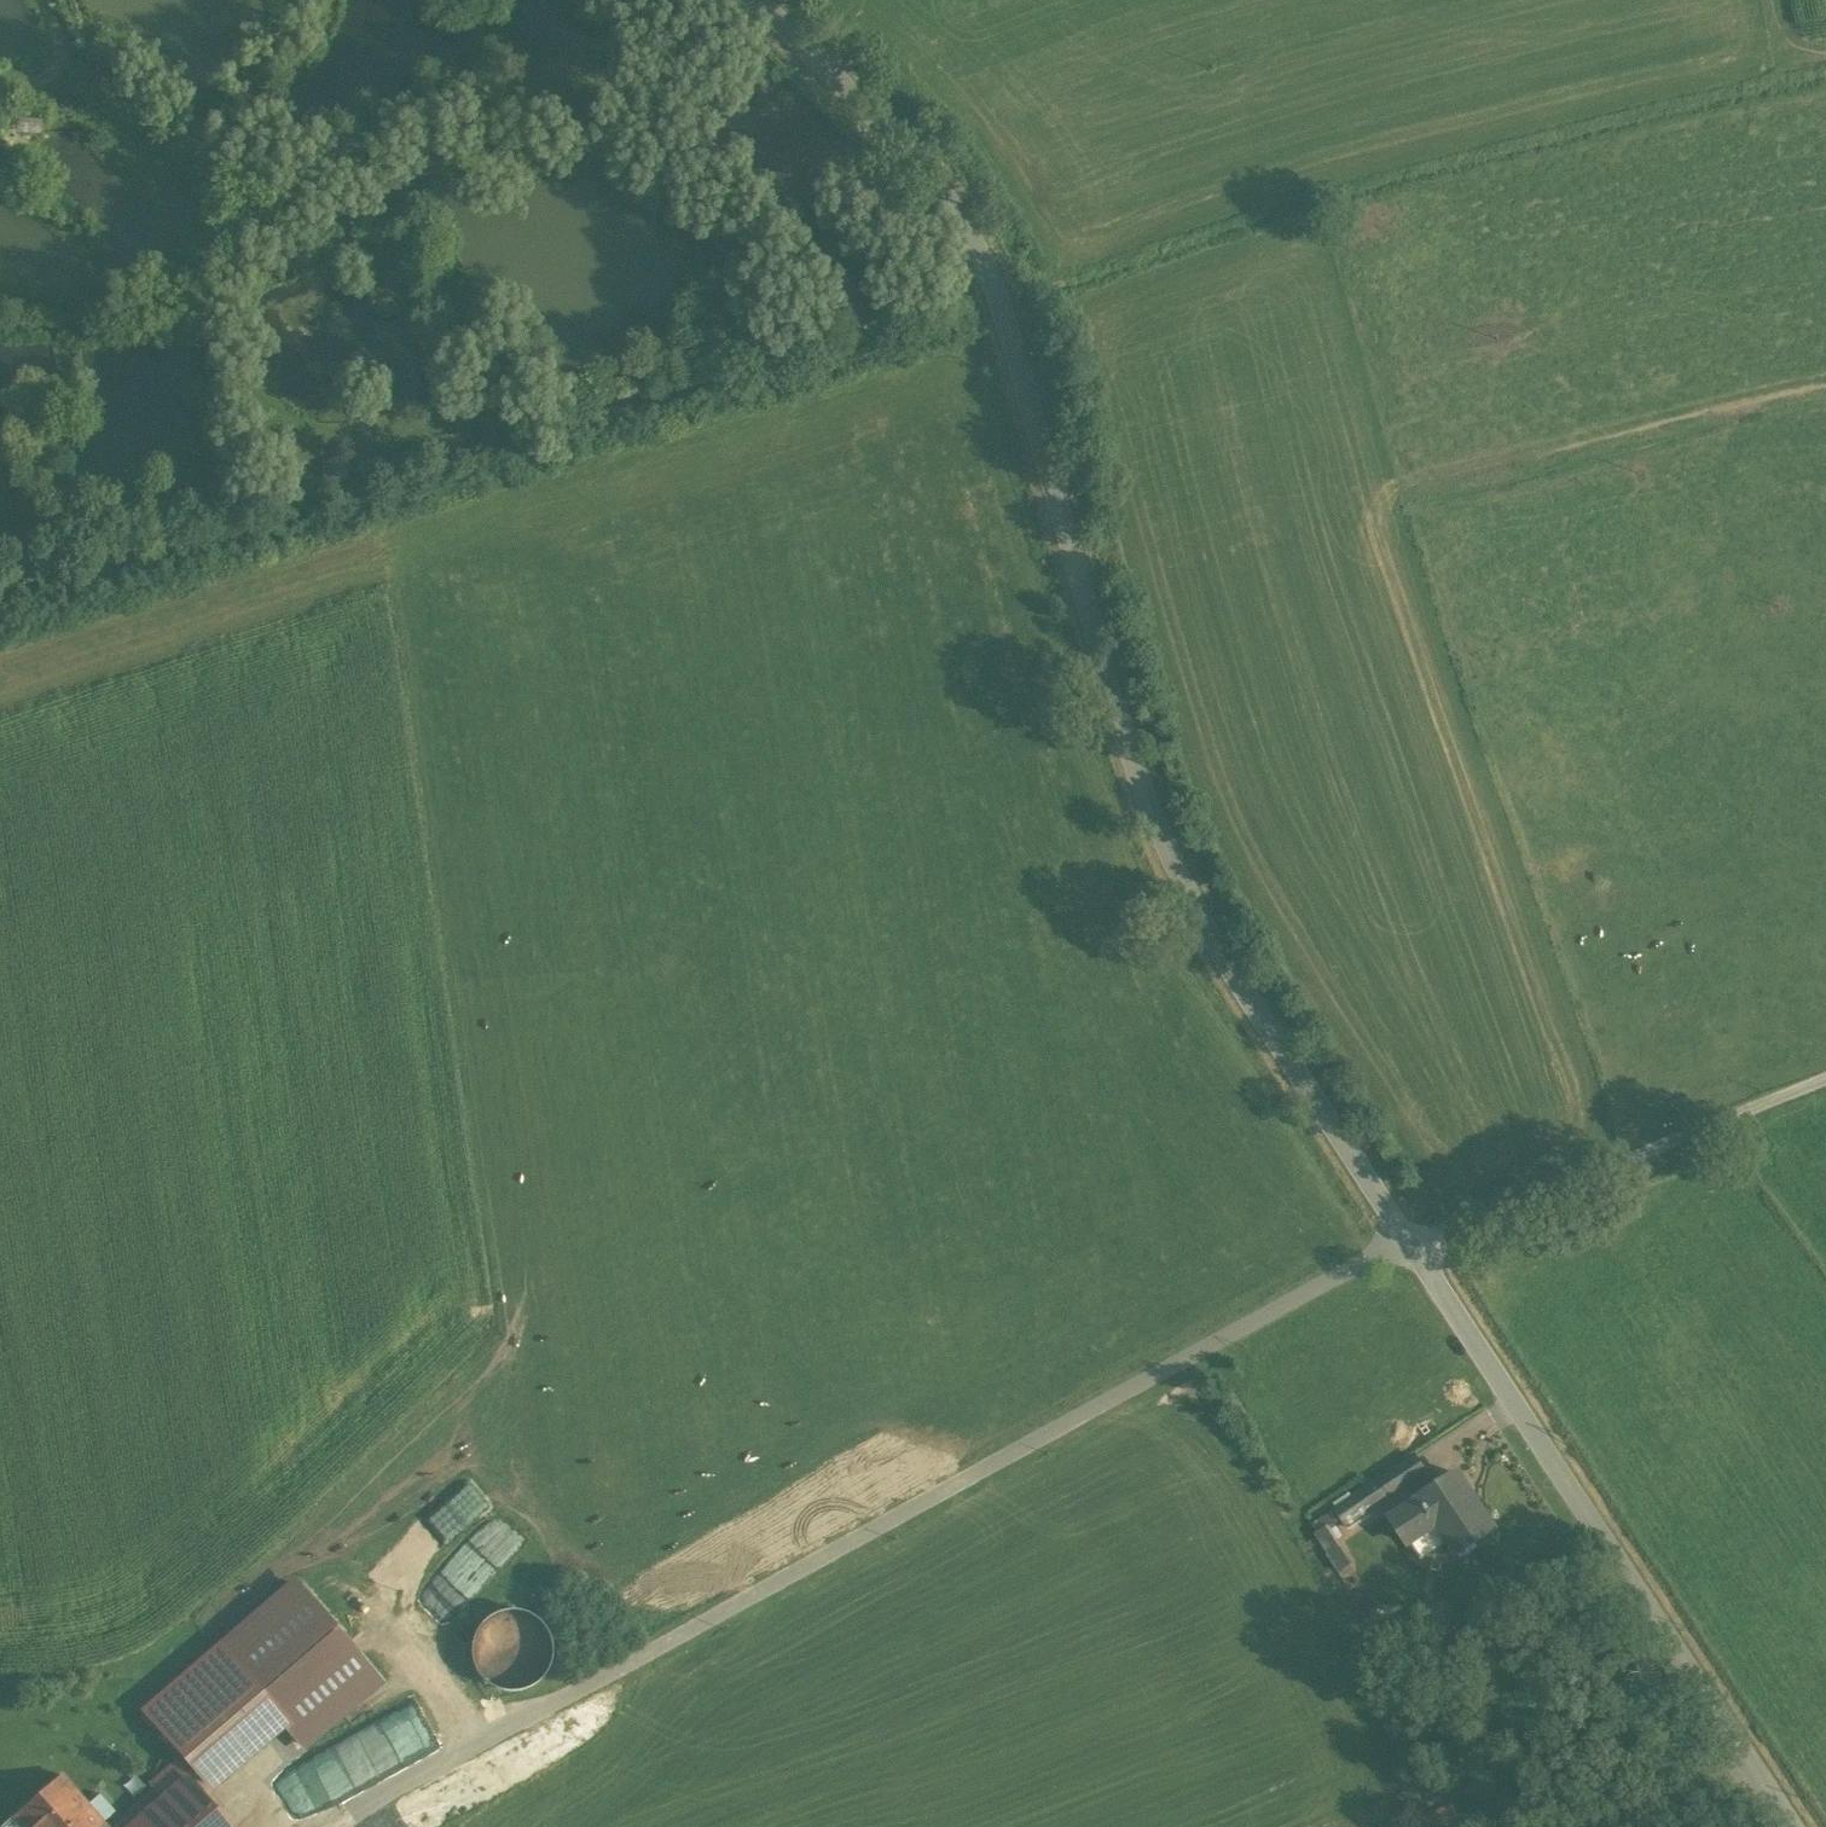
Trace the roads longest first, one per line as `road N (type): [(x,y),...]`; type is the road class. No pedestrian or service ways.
road 1 (tertiary): [(760,0),(932,175),(968,227),(1003,309),(1148,796),(1220,951),(1791,1826)]

